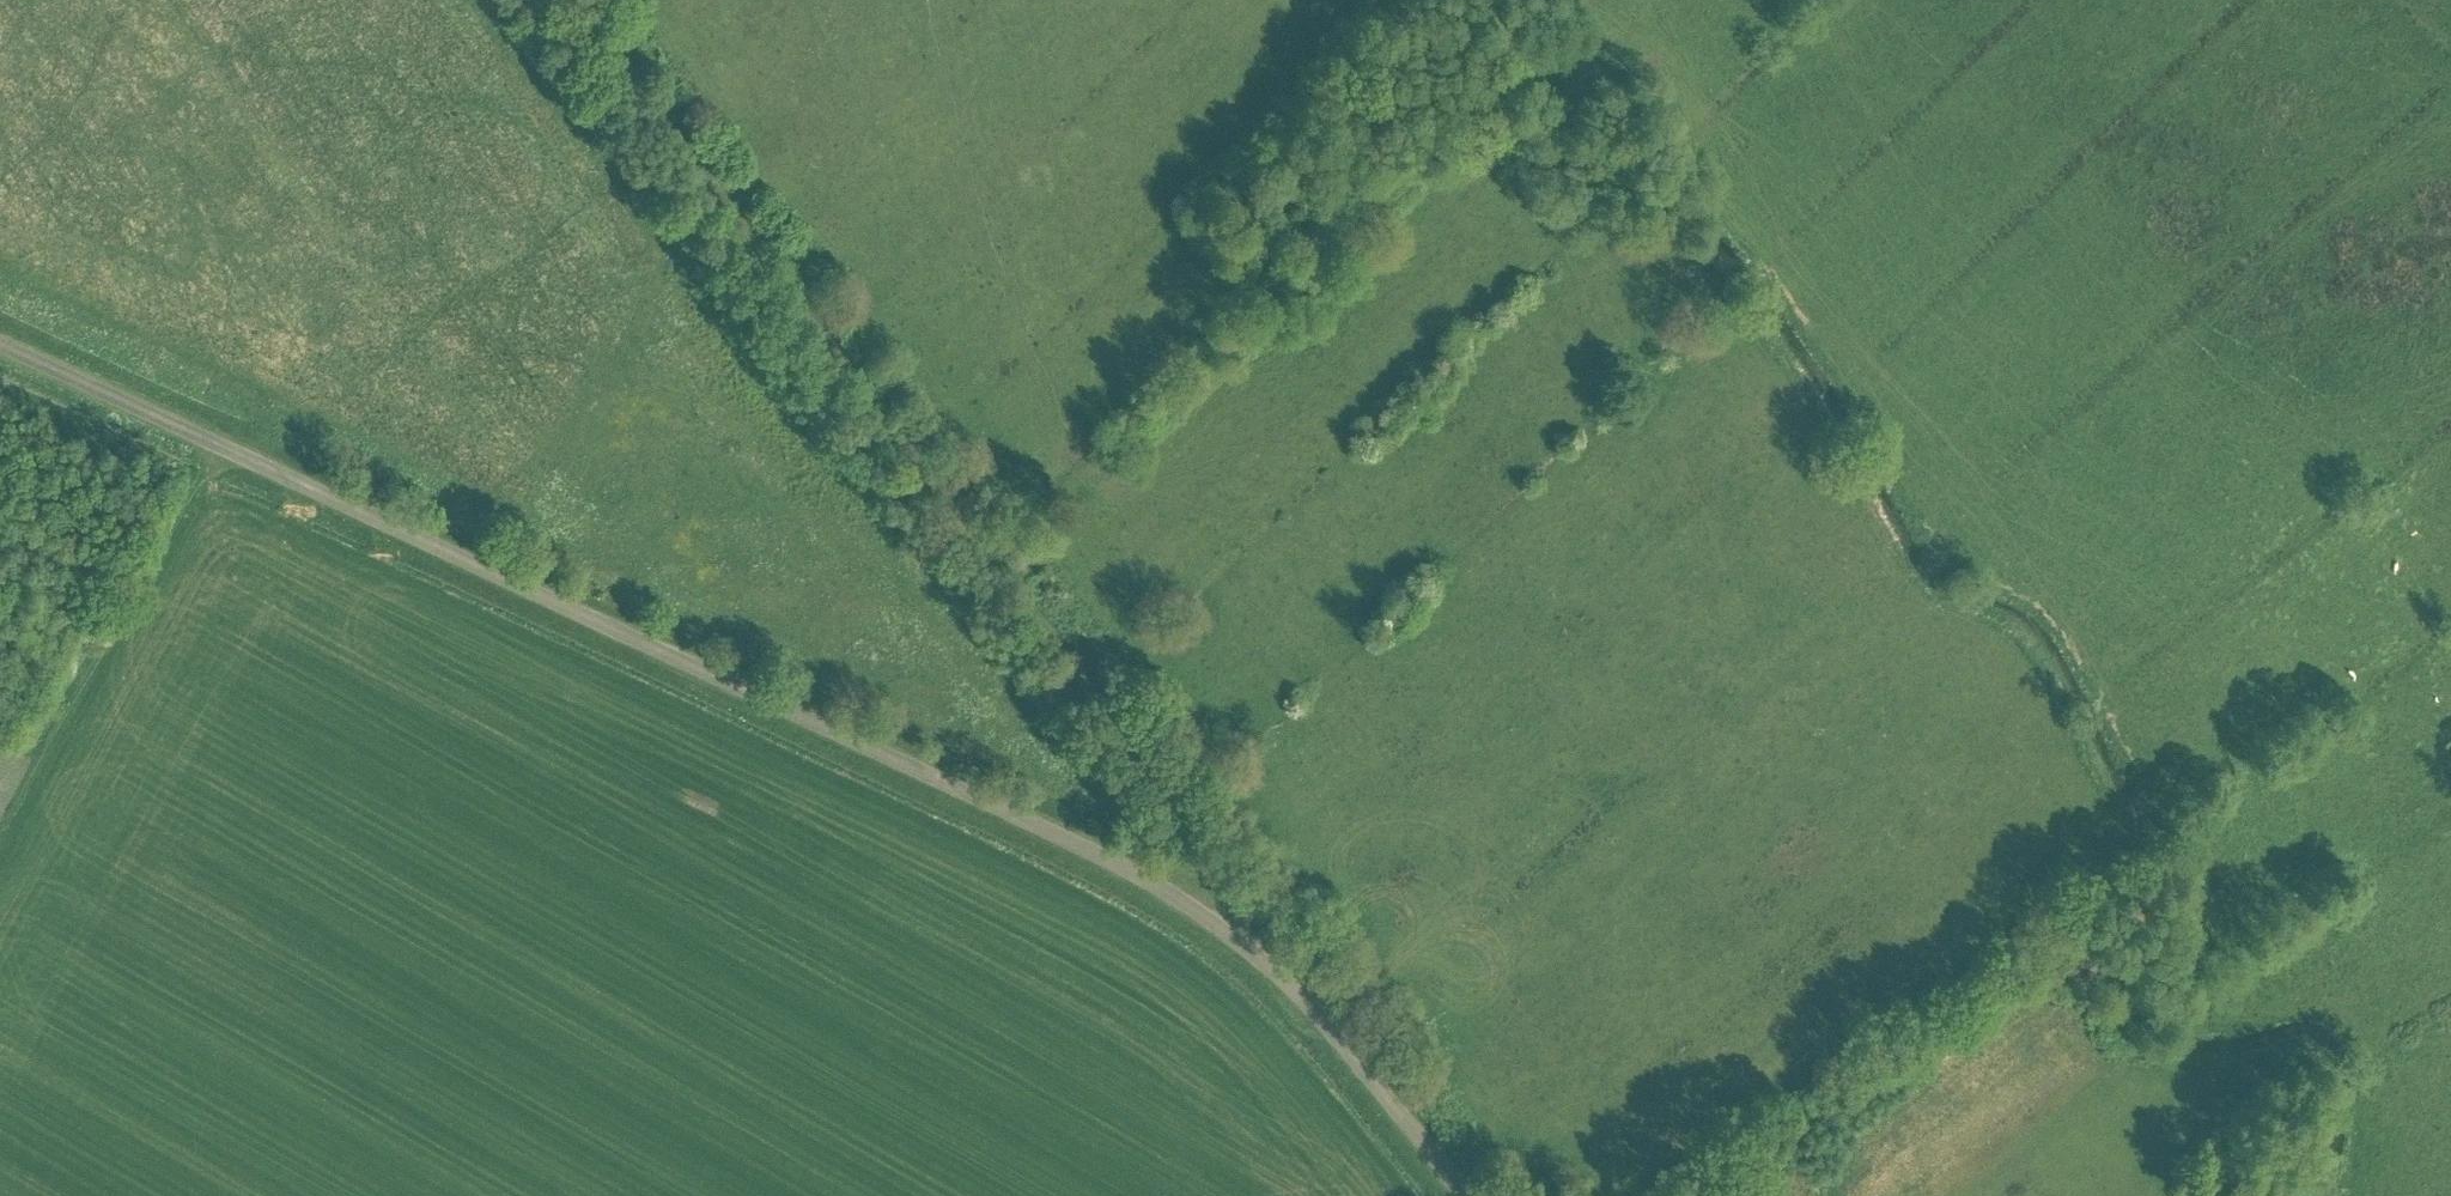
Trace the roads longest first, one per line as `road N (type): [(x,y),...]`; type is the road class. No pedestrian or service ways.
road 1 (unclassified): [(1464,1195),(1287,984),(1155,885),(0,344)]
road 2 (track): [(1221,927),(1184,810),(570,0)]

